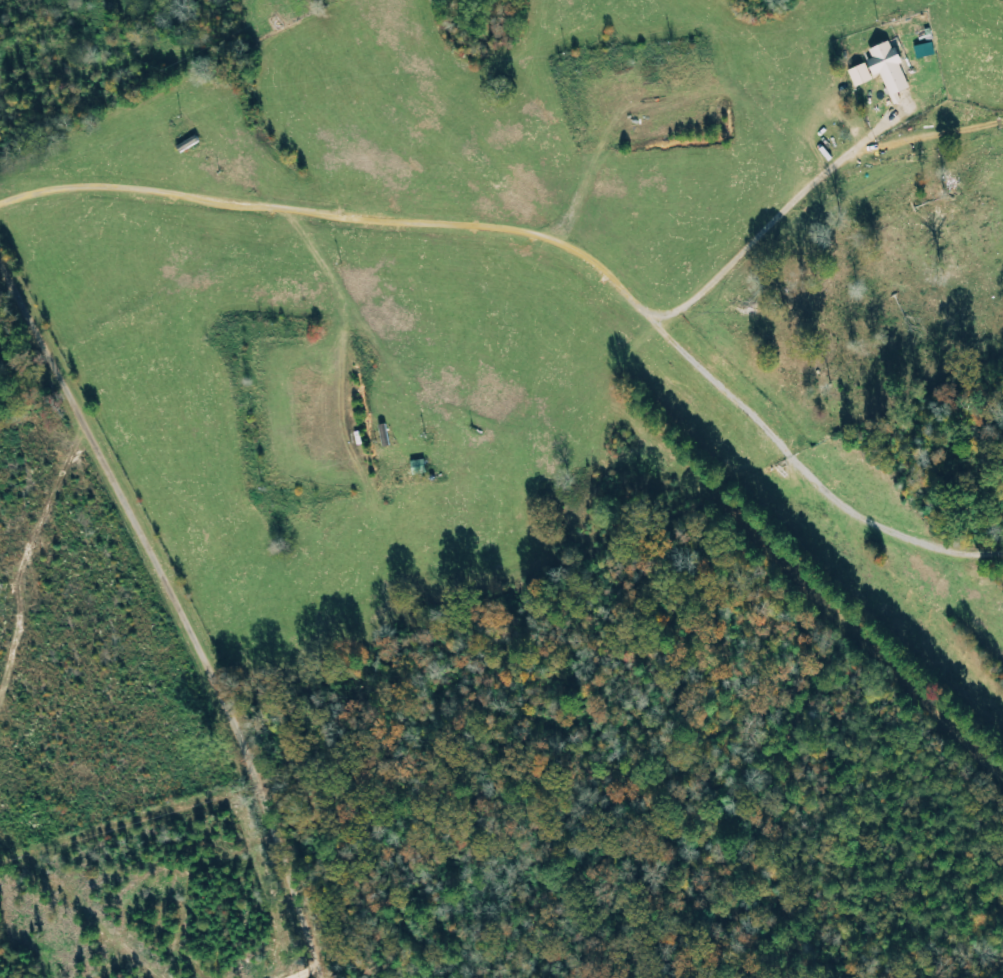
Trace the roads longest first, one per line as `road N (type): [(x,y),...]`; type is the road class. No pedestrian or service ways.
road 1 (residential): [(0,262),(222,694),(321,977)]

